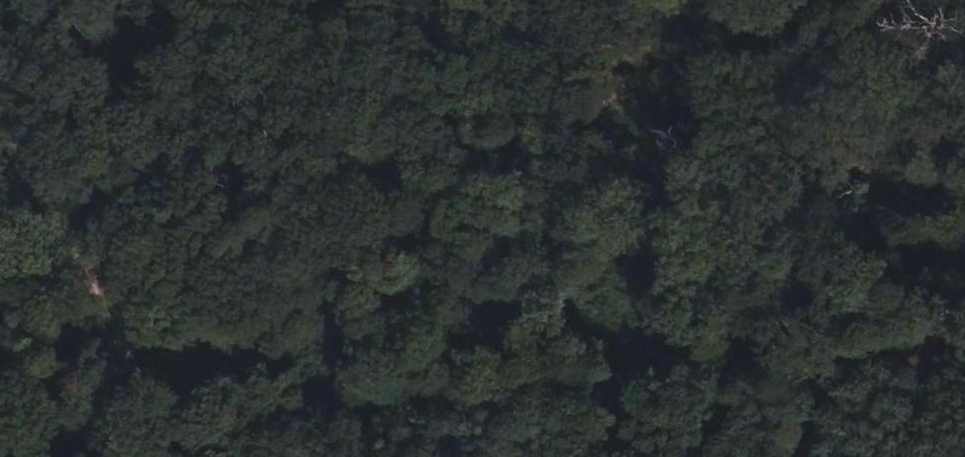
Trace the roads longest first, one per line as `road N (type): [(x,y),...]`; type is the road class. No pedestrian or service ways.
road 1 (track): [(123,456),(964,359)]
road 2 (track): [(0,90),(202,456)]

